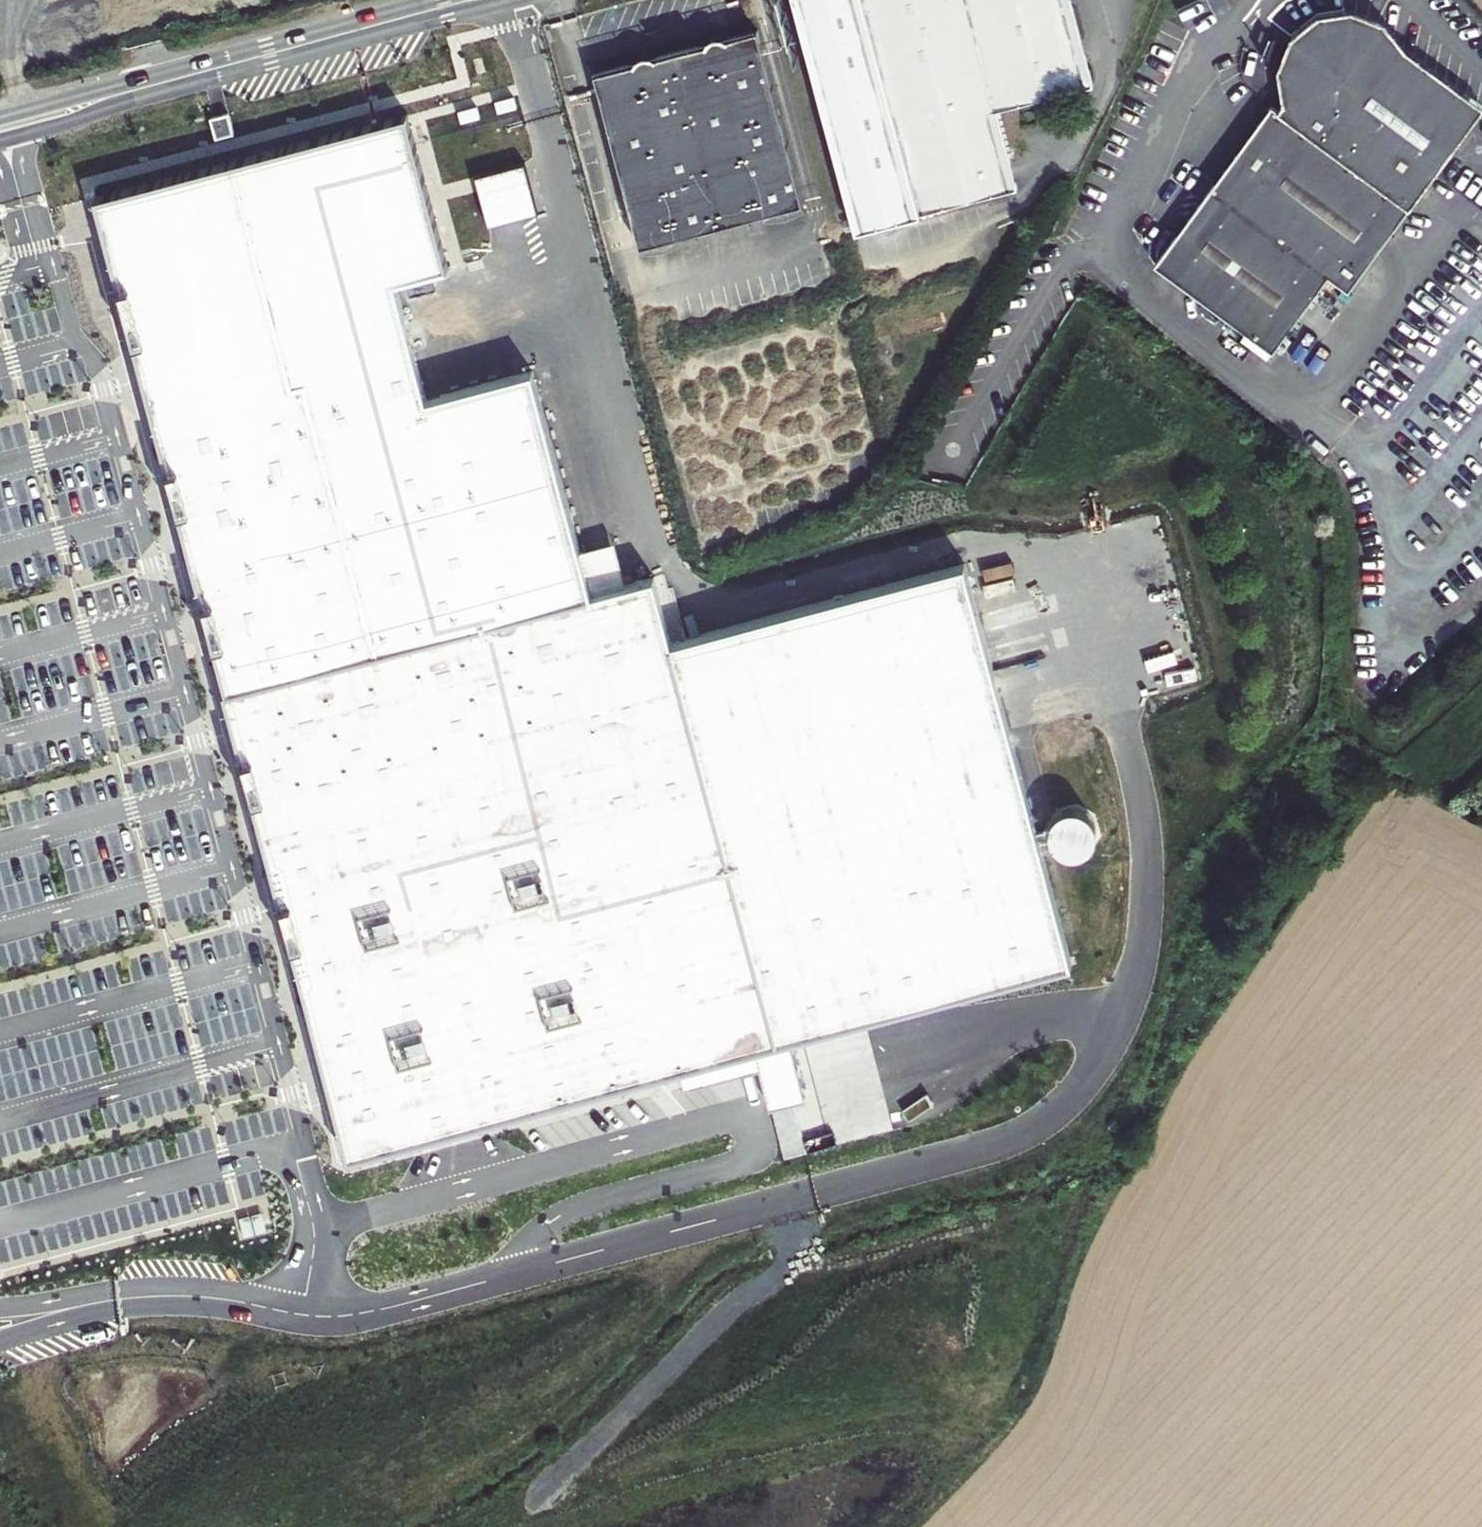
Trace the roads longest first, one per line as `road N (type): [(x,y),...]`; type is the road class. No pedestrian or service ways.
road 1 (tertiary): [(0,127),(470,0)]

